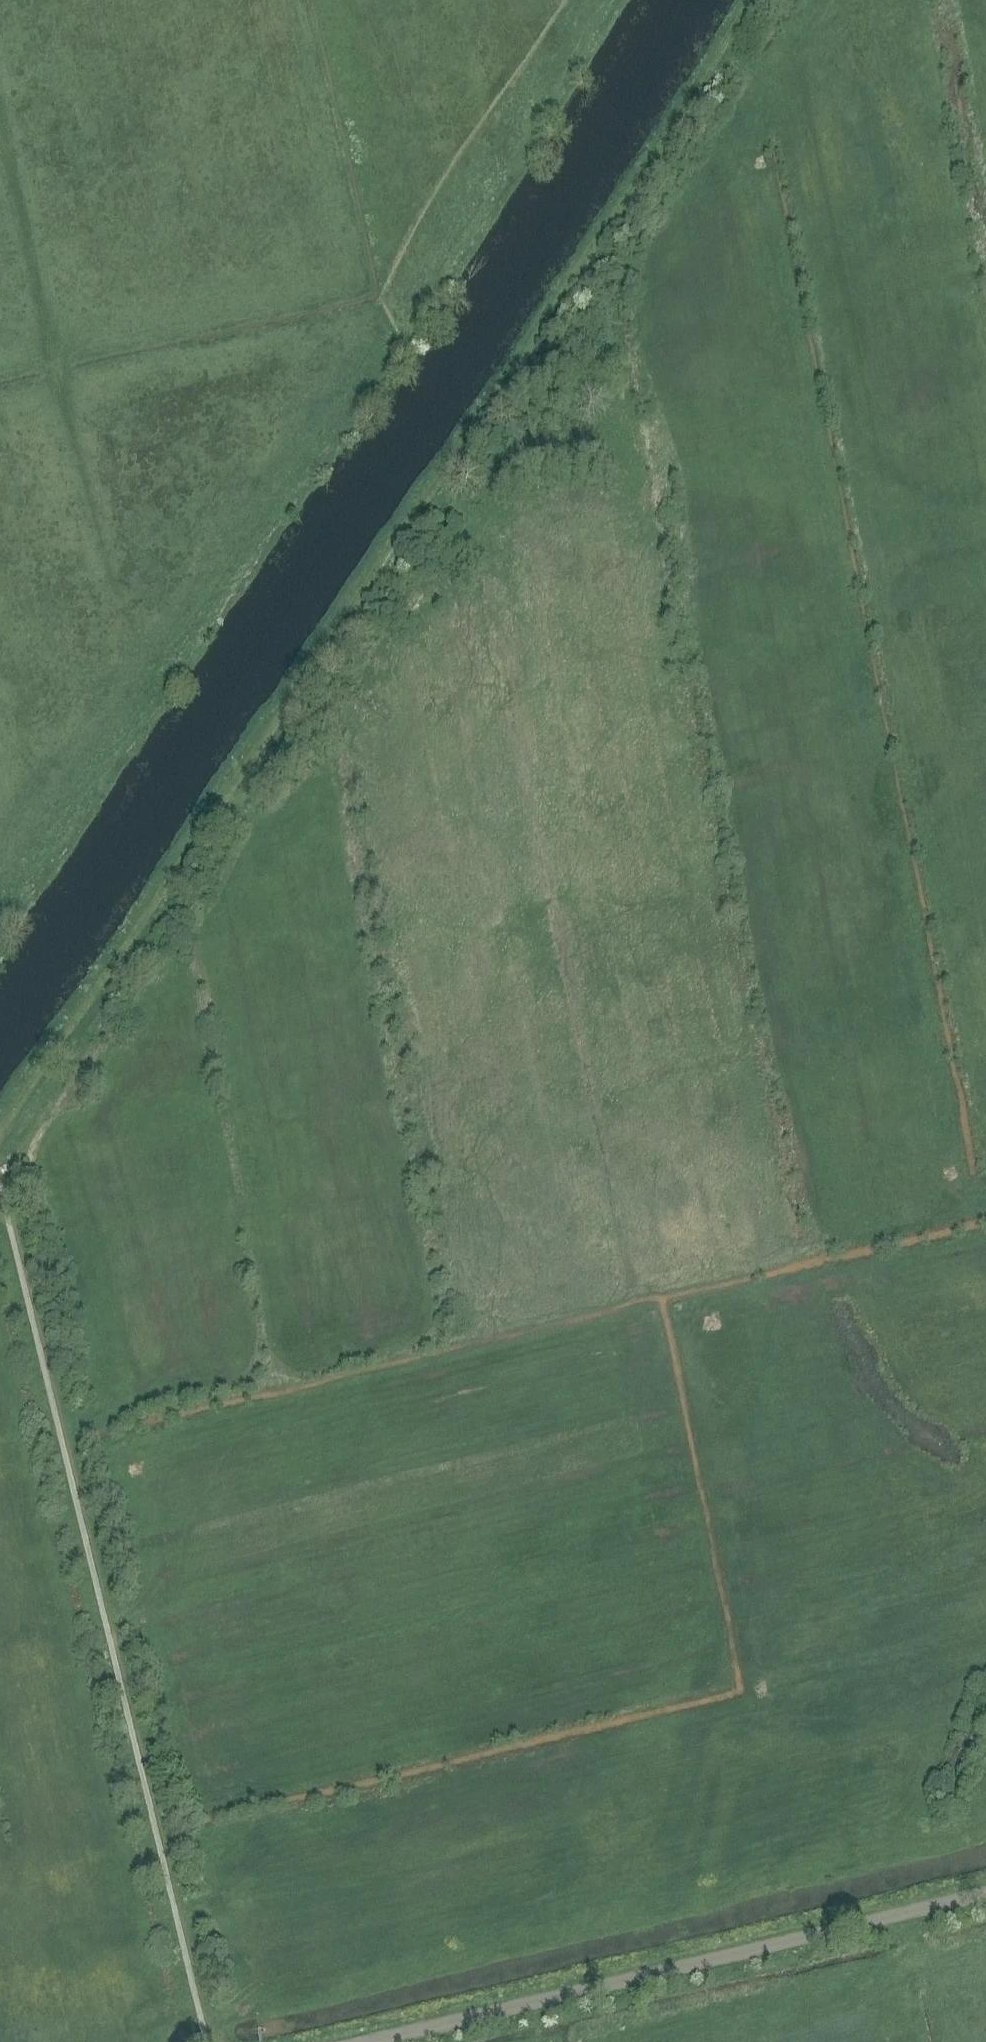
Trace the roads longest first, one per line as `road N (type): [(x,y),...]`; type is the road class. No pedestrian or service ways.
road 1 (unclassified): [(360,2041),(985,1892)]

